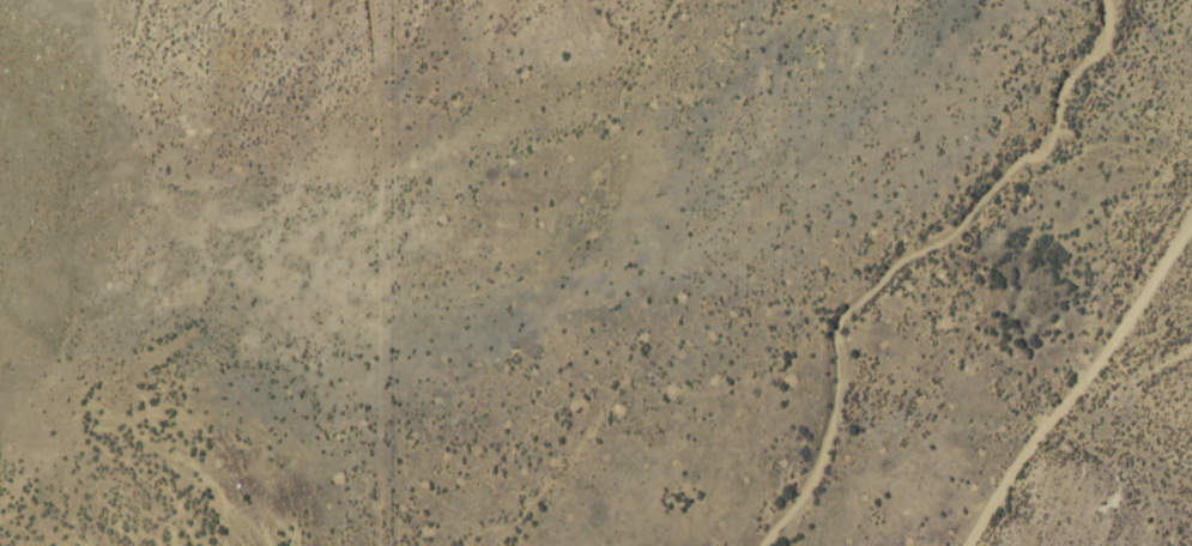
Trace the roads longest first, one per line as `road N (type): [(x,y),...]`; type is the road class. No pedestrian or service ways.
road 1 (track): [(967,545),(1137,302),(1191,202)]

